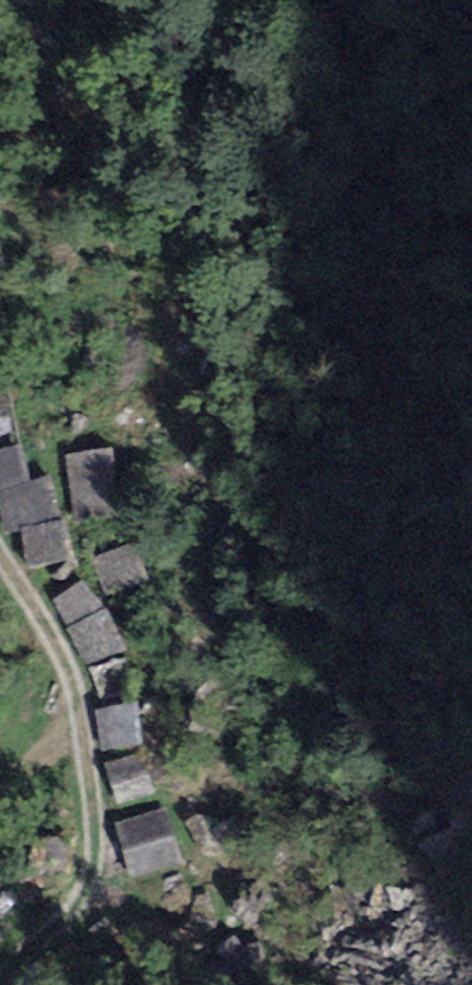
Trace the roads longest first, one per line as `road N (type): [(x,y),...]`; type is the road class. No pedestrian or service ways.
road 1 (track): [(0,547),(45,620),(75,693),(98,866),(78,910),(9,984)]

